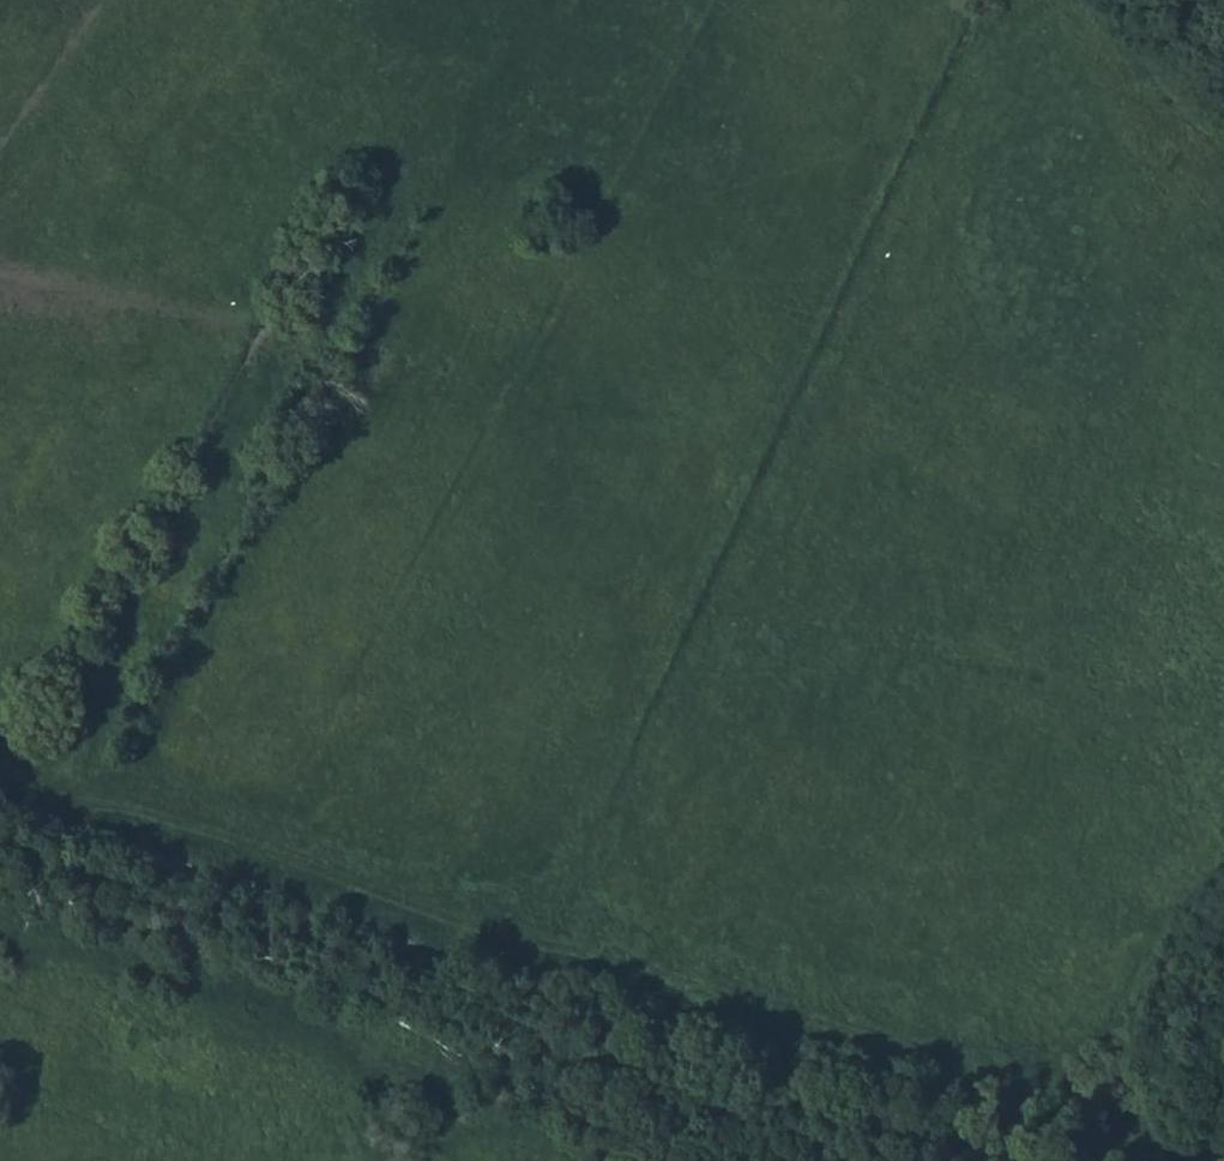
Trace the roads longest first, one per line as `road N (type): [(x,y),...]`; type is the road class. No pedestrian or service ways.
road 1 (track): [(1215,1160),(1124,1125),(0,763)]

